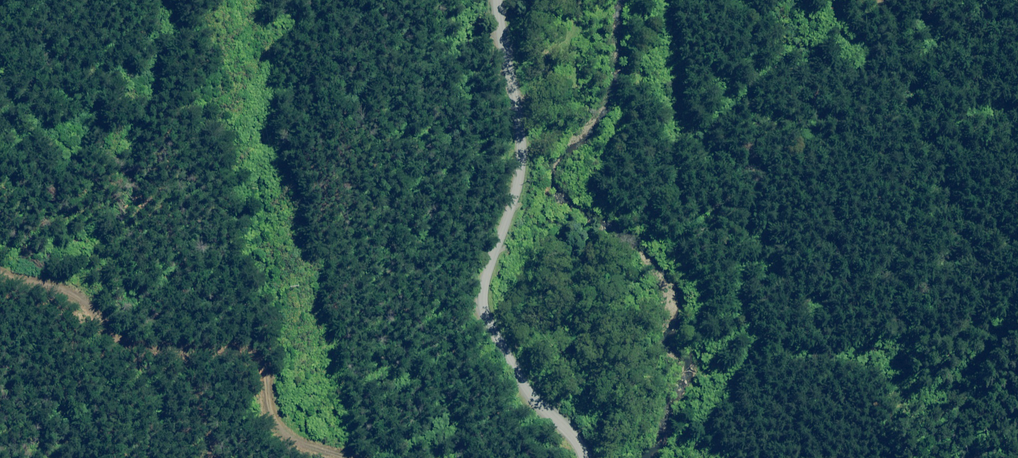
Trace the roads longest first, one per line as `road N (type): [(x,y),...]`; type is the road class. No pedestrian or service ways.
road 1 (tertiary): [(497,0),(523,155),(487,277),(488,314),(585,457)]
road 2 (track): [(0,265),(84,295),(119,340),(142,348),(248,351),(268,369),(274,412),(286,430),(349,457)]

